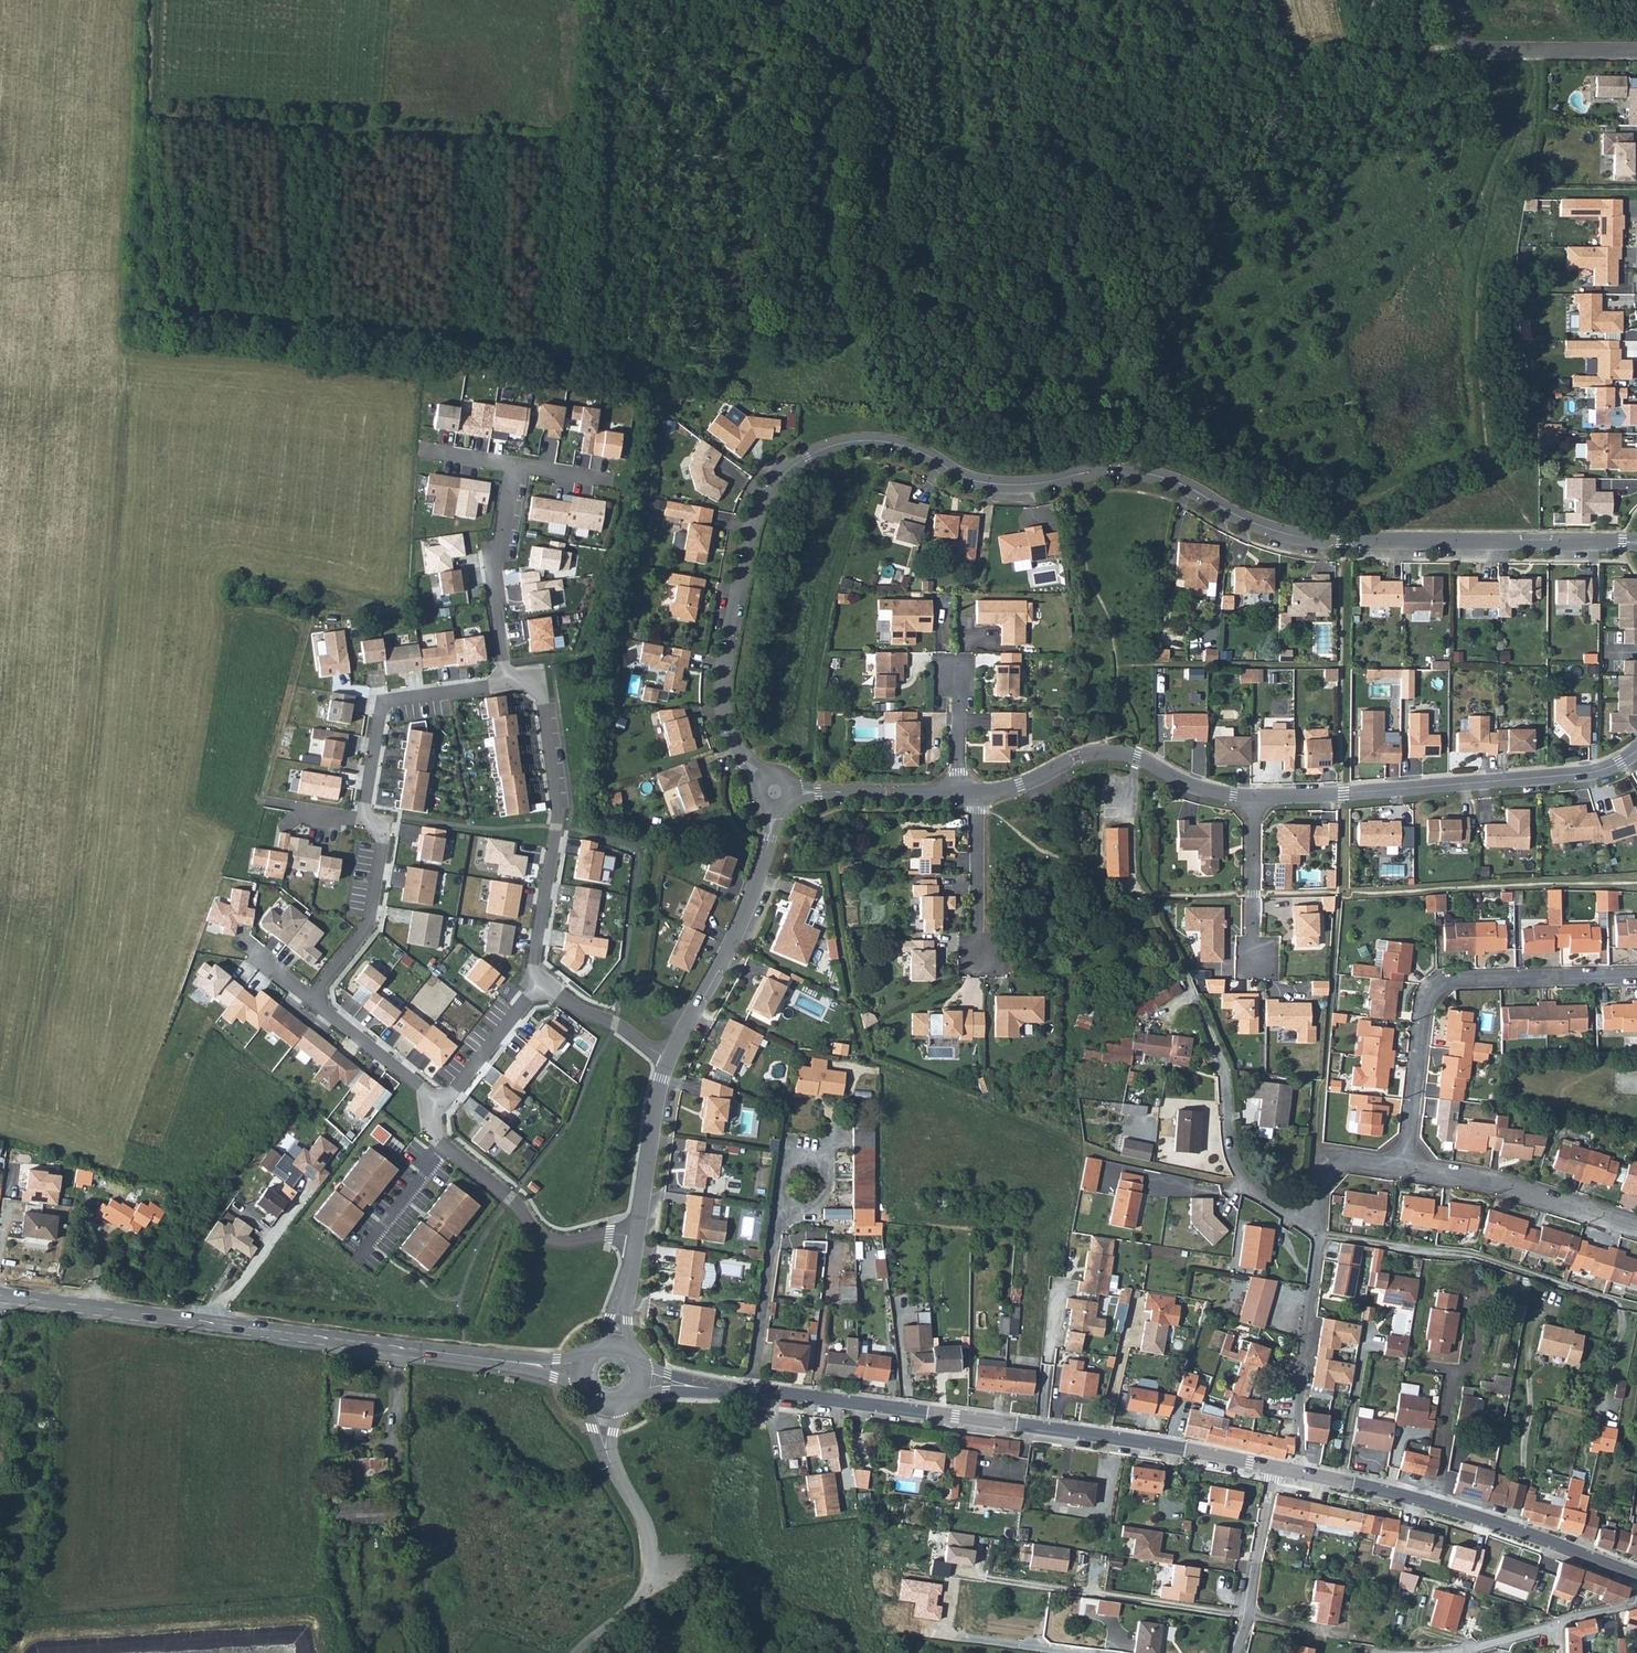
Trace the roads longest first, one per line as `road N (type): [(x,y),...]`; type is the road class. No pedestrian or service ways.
road 1 (residential): [(776,795),(733,741),(722,671),(769,489),(830,445),(886,441),(954,475),(1000,484),(1144,473),(1296,538),(1636,543)]
road 2 (secondary): [(578,1372),(0,1298)]
road 3 (track): [(658,868),(661,840),(590,821),(611,655),(629,616),(663,397)]
road 4 (secondary): [(1274,1468),(1102,1437),(749,1393)]
road 5 (track): [(859,0),(862,199),(880,325),(911,403),(976,481)]
road 6 (residential): [(1146,897),(1222,1076),(1235,1165),(1251,1191),(1318,1231)]
road 7 (residential): [(1636,750),(1585,773),(1252,796)]
road 8 (residential): [(1636,977),(1438,987),(1423,1012),(1405,1168)]
road 9 (track): [(0,1636),(11,1614),(50,1593),(62,1306)]
road 10 (secondary): [(1636,1578),(1469,1516),(1299,1474)]
road 11 (residential): [(539,985),(535,965),(559,812),(542,693),(532,684),(506,685)]
road 12 (residential): [(668,1060),(743,930),(764,873),(776,795)]
road 13 (unclassified): [(577,1652),(649,1585),(654,1554),(608,1457),(604,1409)]
road 14 (residential): [(434,1100),(434,1135),(513,1200),(545,1237),(640,1236)]
road 15 (residential): [(1318,1231),(1299,1474)]
road 16 (residential): [(1405,1168),(1482,1181),(1636,1226)]
road 17 (residential): [(506,685),(387,704),(364,819)]
road 18 (residential): [(515,466),(492,567),(506,685)]
road 19 (residential): [(1636,51),(1478,50),(1465,42),(1452,0)]
road 20 (residential): [(364,819),(382,836),(369,922),(312,998)]
road 21 (residential): [(1274,1468),(1237,1652)]
road 22 (residential): [(1636,1599),(1456,1652)]
road 23 (residential): [(957,793),(776,795)]
road 24 (residential): [(749,1393),(777,1216)]
road 25 (residential): [(640,1236),(668,1060)]
road 26 (residential): [(977,793),(977,964)]
road 27 (residential): [(1137,758),(1089,754),(1019,785),(977,793)]
road 28 (residential): [(1257,960),(1252,796)]
road 29 (residential): [(312,998),(434,1100)]
road 30 (residential): [(434,1100),(450,1094),(539,985)]
road 31 (residential): [(668,1060),(539,985)]
road 32 (residential): [(1146,897),(1130,889),(1137,758)]
road 33 (residential): [(1318,1231),(1319,1187),(1331,1169),(1353,1162),(1405,1168)]
road 34 (residential): [(777,1216),(817,1206),(827,1179),(808,1157),(790,1159),(781,1175)]
road 35 (residential): [(957,793),(959,666)]
road 36 (residential): [(1252,796),(1192,786),(1137,758)]

